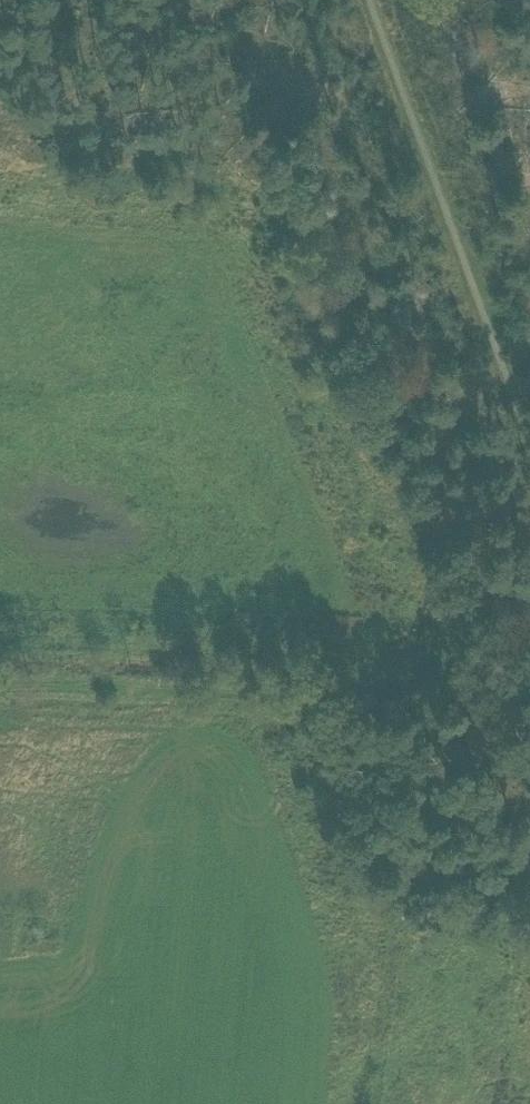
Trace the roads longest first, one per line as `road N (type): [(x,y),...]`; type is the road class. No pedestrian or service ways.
road 1 (track): [(529,680),(325,688),(0,678)]

